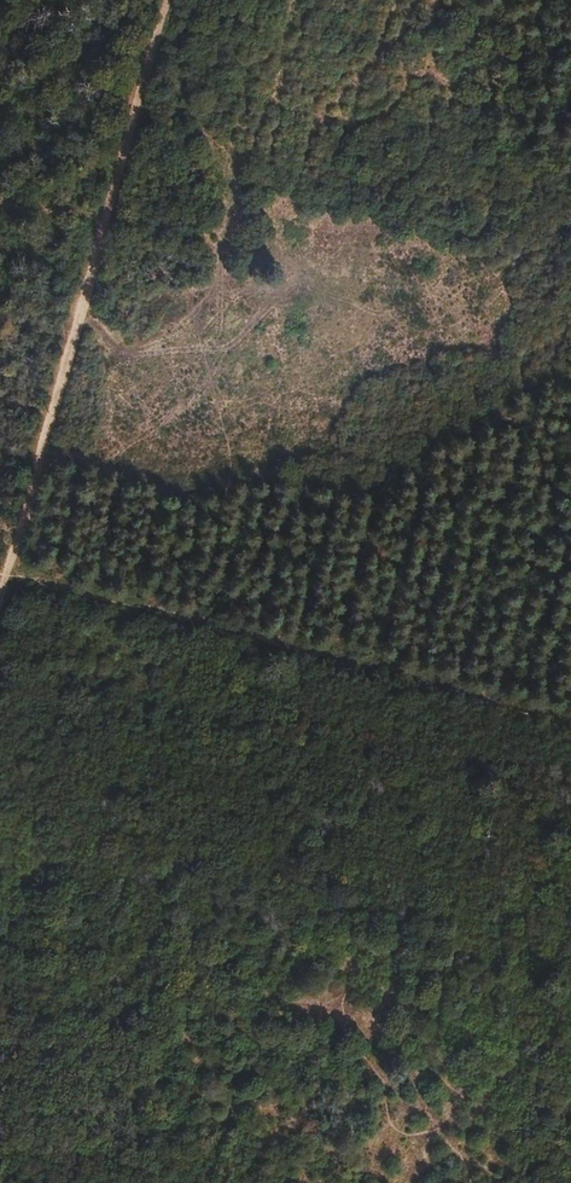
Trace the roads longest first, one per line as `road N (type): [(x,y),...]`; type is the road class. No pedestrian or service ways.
road 1 (track): [(570,728),(5,573)]

